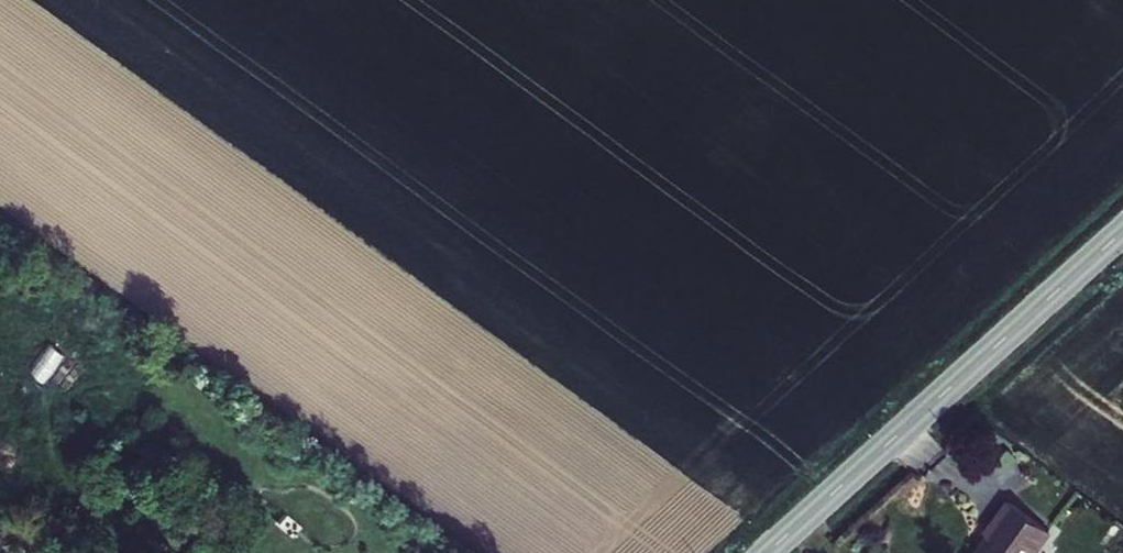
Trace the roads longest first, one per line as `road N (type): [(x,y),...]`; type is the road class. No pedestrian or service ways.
road 1 (tertiary): [(767,552),(1122,231)]

